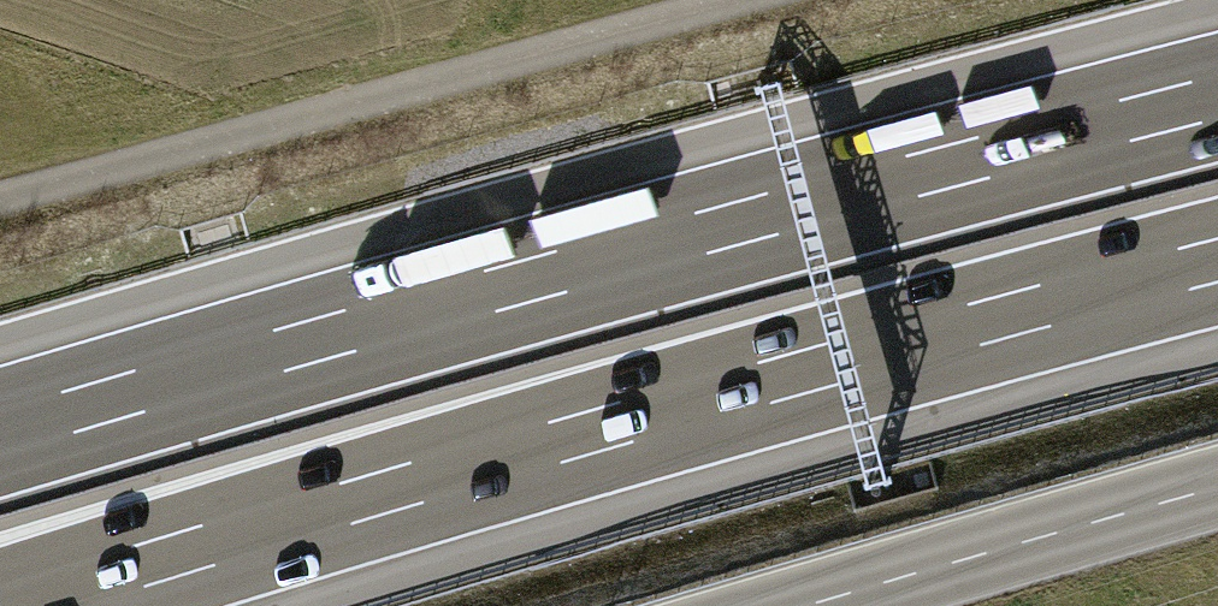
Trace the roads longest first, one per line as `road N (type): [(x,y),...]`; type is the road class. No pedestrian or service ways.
road 1 (motorway): [(1217,97),(0,433)]
road 2 (motorway): [(19,605),(412,486),(1217,263)]
road 3 (tertiary): [(805,605),(1217,487)]

